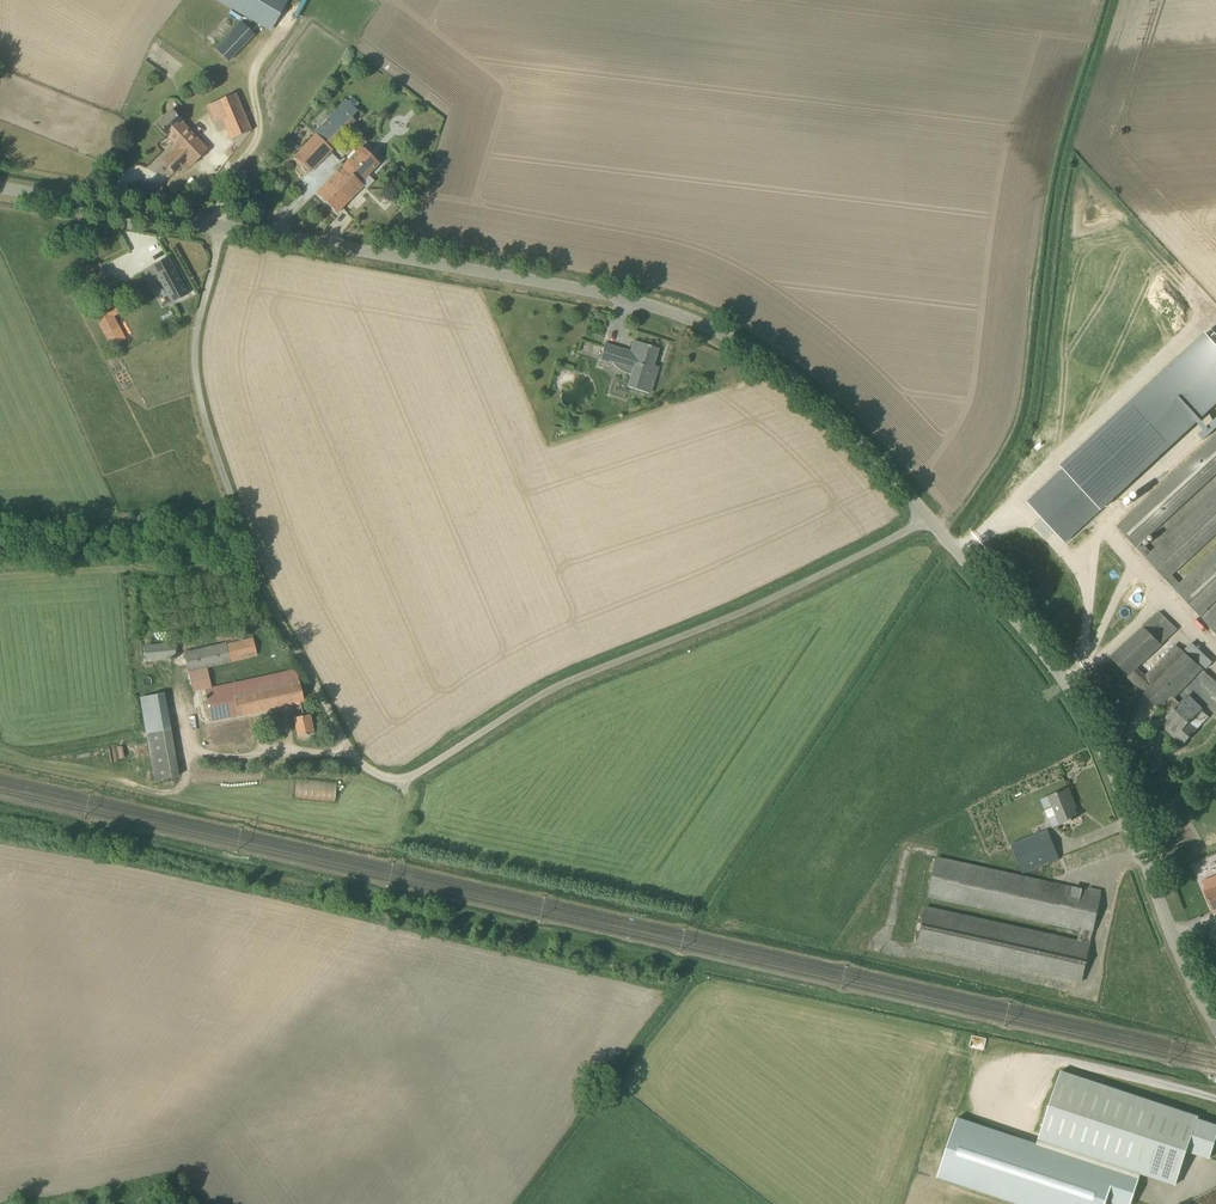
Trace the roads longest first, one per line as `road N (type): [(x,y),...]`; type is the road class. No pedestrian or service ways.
road 1 (unclassified): [(220,229),(197,360),(206,414),(254,572),(352,747),(377,774),(429,767),(579,675),(664,646),(928,520)]
road 2 (unclassified): [(928,520),(797,381),(727,336),(665,311),(220,229)]
road 3 (track): [(0,813),(687,970),(699,980)]
road 4 (unclassified): [(1215,1021),(1186,965),(1086,704),(928,520)]
road 5 (unclassified): [(0,190),(220,229)]

